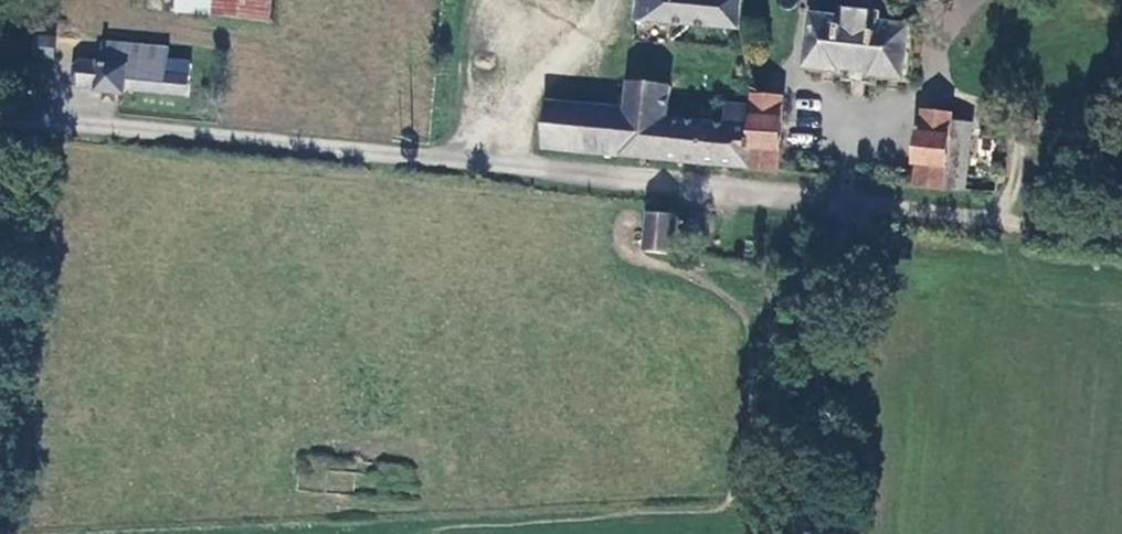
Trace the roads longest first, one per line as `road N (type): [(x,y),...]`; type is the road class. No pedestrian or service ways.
road 1 (track): [(844,198),(805,533)]
road 2 (track): [(844,198),(1121,239)]
road 3 (track): [(1009,223),(1018,168),(1016,140),(1001,121),(980,107),(913,101)]

